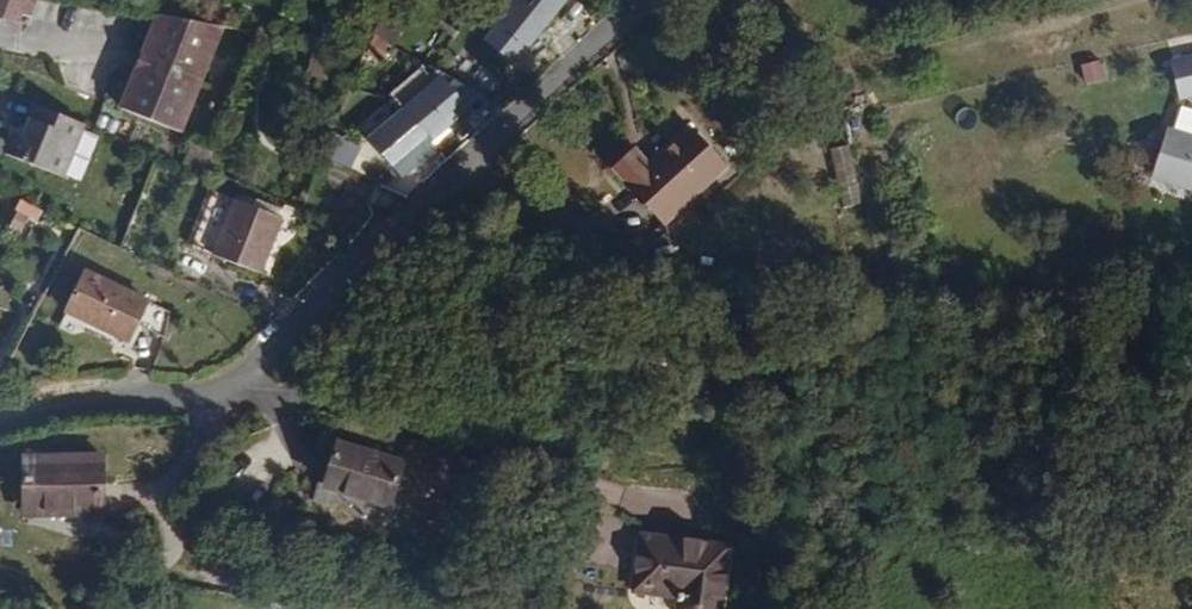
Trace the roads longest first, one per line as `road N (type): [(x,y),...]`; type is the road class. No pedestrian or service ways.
road 1 (residential): [(0,427),(48,411),(205,399),(243,386),(661,0)]

